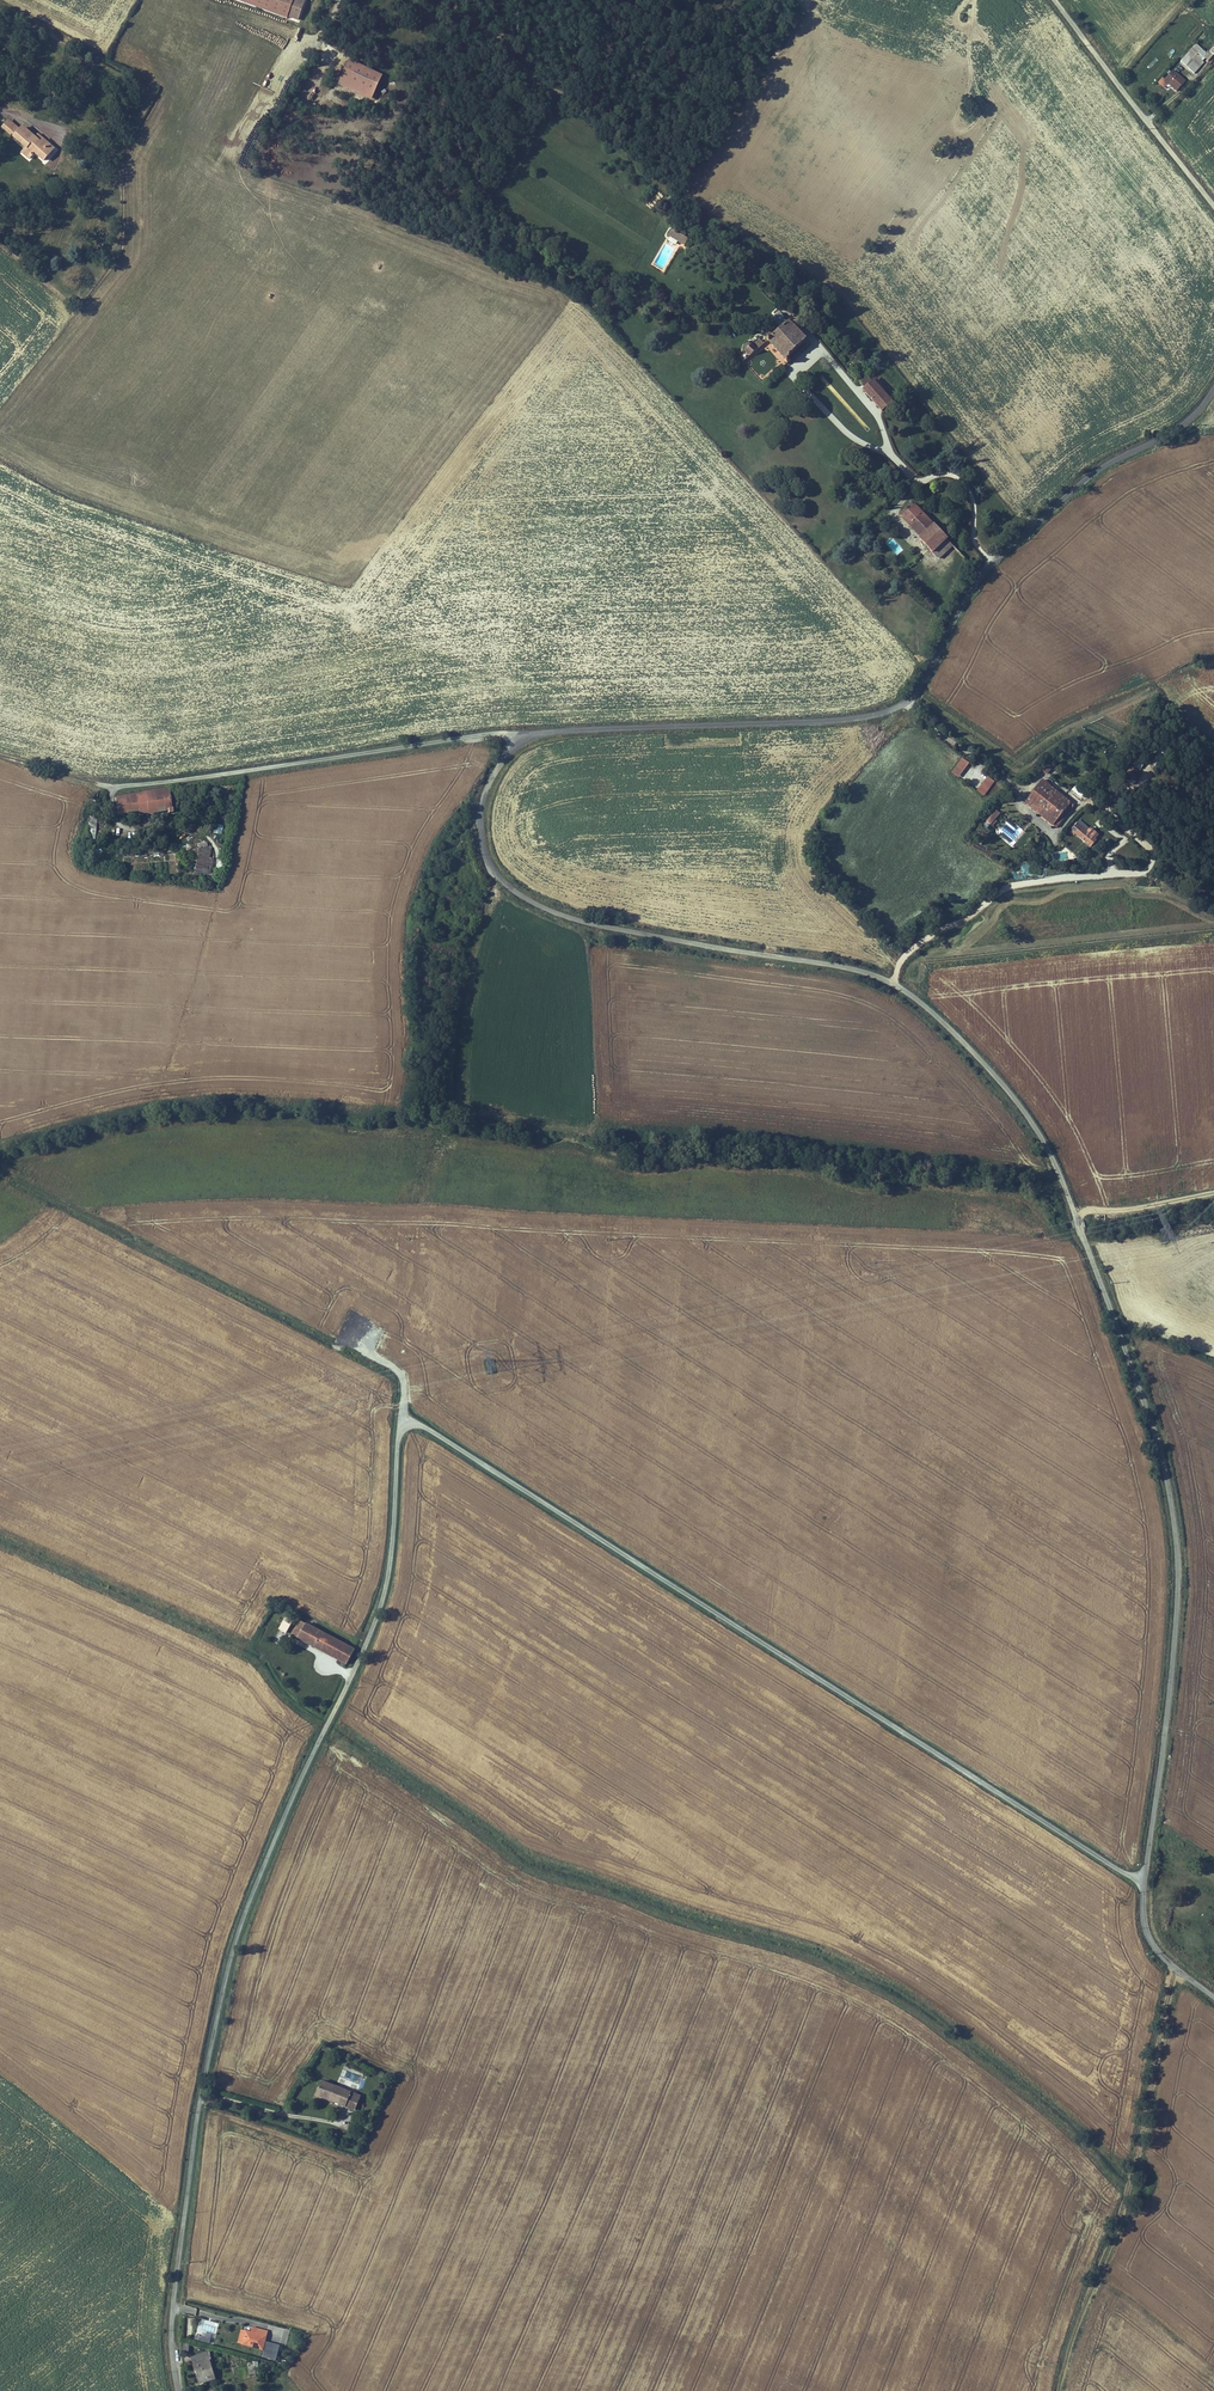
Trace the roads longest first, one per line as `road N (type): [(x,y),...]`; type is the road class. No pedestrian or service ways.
road 1 (unclassified): [(1143,1883),(440,1438),(403,1424),(386,1589),(245,1910),(211,2045),(183,2224),(175,2353),(181,2390)]
road 2 (tertiary): [(518,742),(489,784),(481,819),(492,866),(517,892),(588,922),(888,981),(987,1066),(1045,1142),(1152,1422),(1178,1545),(1174,1668),(1143,1883)]
road 3 (track): [(9,1179),(21,1162),(143,1131),(209,1124),(427,1131),(641,1171),(741,1167),(821,1175),(874,1192),(1005,1192),(1037,1204),(1089,1253)]
road 4 (track): [(329,1730),(520,1866),(741,1931),(903,2001),(1040,2106),(1126,2186)]
road 5 (tertiary): [(1213,388),(1192,417),(1089,476),(994,562),(905,704),(852,719),(550,731),(518,742)]
road 6 (track): [(9,1179),(403,1379),(403,1424)]
road 7 (unclassified): [(518,742),(499,733),(192,780),(97,784)]
road 8 (track): [(329,1730),(287,1704),(253,1662),(198,1630),(0,1545)]
road 9 (tertiary): [(1054,0),(1213,206)]
road 10 (track): [(1126,2186),(1173,1999),(1191,1981)]
road 11 (track): [(1126,2186),(1064,2390)]
road 12 (track): [(905,704),(1020,793)]
road 13 (tertiary): [(1143,1883),(1143,1924),(1153,1943),(1213,1997)]
road 14 (track): [(1076,1218),(1213,1193)]

